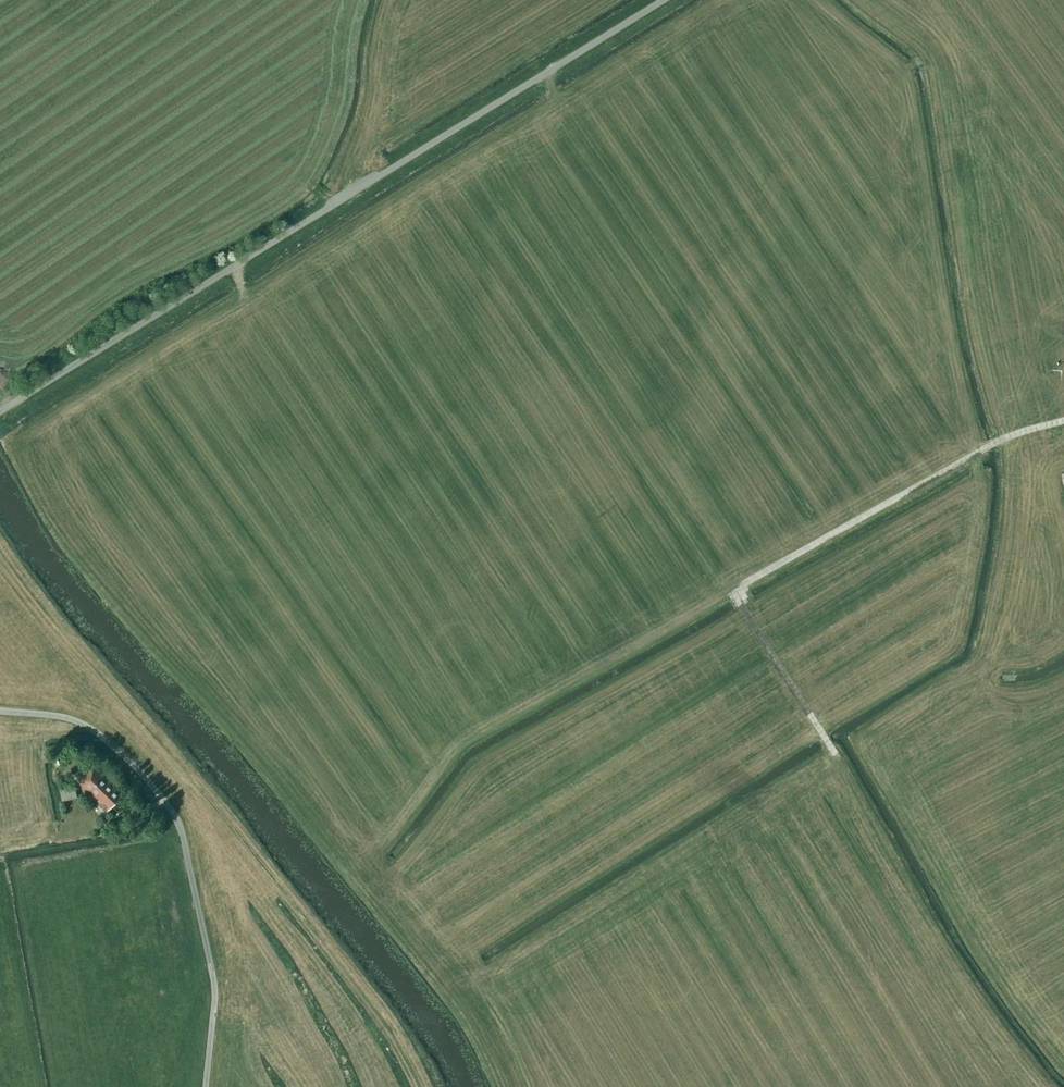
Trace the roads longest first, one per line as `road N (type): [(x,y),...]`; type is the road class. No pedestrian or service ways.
road 1 (tertiary): [(0,411),(662,0)]
road 2 (unclassified): [(0,711),(82,723),(126,757),(176,818),(215,987),(206,1086)]

